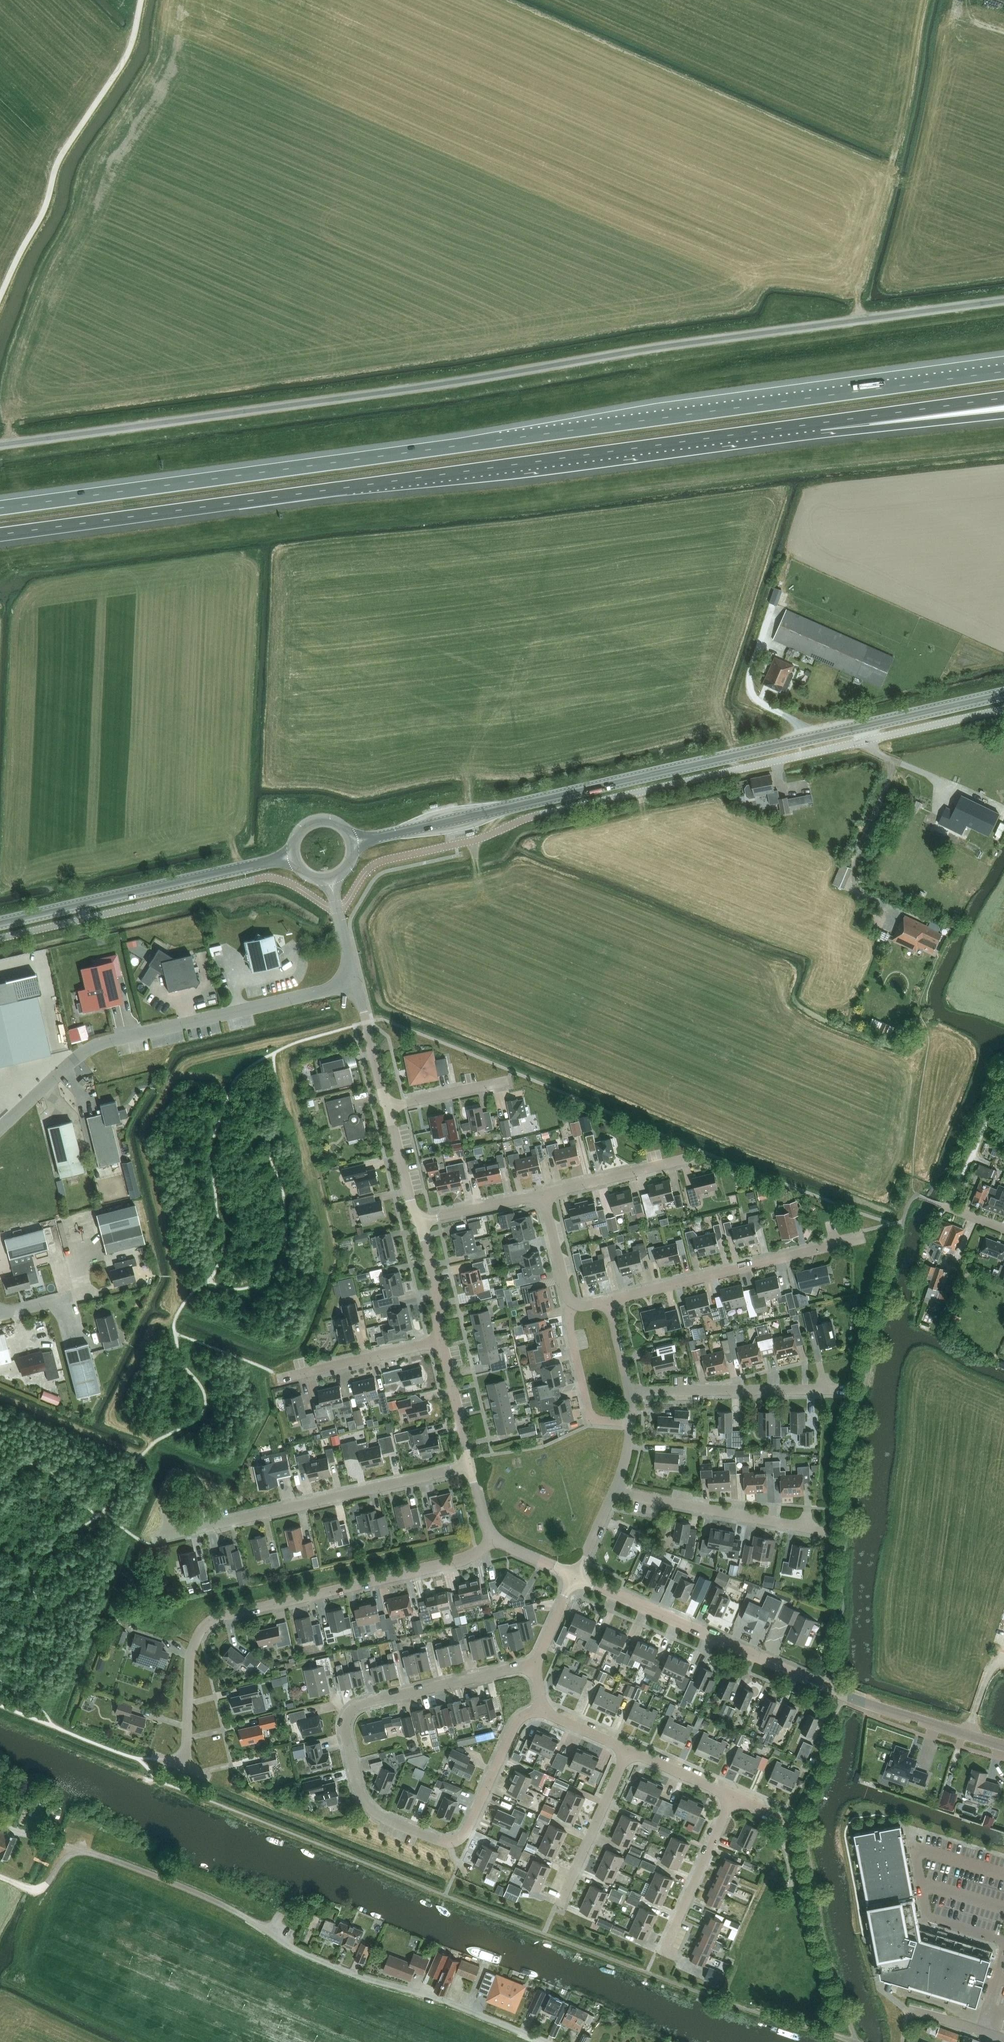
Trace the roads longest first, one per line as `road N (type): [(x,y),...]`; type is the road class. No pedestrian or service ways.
road 1 (tertiary): [(0,445),(1003,300)]
road 2 (motorway): [(1003,371),(0,507)]
road 3 (motorway): [(0,535),(764,431)]
road 4 (secondary): [(352,842),(1003,694)]
road 5 (residential): [(545,1709),(517,1723),(457,1840),(383,1818),(361,1796),(346,1733),(353,1709),(537,1667)]
road 6 (unclassified): [(1003,1746),(843,1694),(576,1576)]
road 7 (residential): [(186,1769),(191,1652),(211,1621),(458,1561),(494,1537)]
road 8 (unclassified): [(0,1128),(98,1044),(356,984)]
road 9 (track): [(0,297),(58,161),(130,46),(141,0)]
road 10 (residential): [(157,1537),(470,1466)]
road 11 (secondary): [(0,923),(294,855)]
road 12 (unclassified): [(545,2041),(361,1977),(269,1932)]
road 13 (residential): [(607,1309),(622,1297),(862,1238)]
road 14 (motorway): [(764,431),(1003,398)]
road 15 (motorway): [(764,431),(821,434),(1003,415)]
road 16 (residential): [(629,1391),(842,1389)]
road 17 (residential): [(822,1531),(614,1491)]
road 18 (residential): [(664,1952),(733,1797)]
road 19 (residential): [(561,1902),(629,1750)]
road 20 (residential): [(280,1379),(442,1341)]
road 21 (residential): [(630,1422),(591,1420),(571,1331),(573,1302)]
road 22 (residential): [(543,1193),(689,1158)]
road 23 (unclassified): [(470,1466),(442,1341)]
road 24 (unclassified): [(388,1107),(356,984)]
road 25 (residential): [(421,1222),(543,1193)]
road 26 (unclassified): [(442,1341),(421,1222)]
road 27 (residential): [(388,1107),(506,1081)]
road 28 (unclassified): [(421,1222),(388,1107)]

